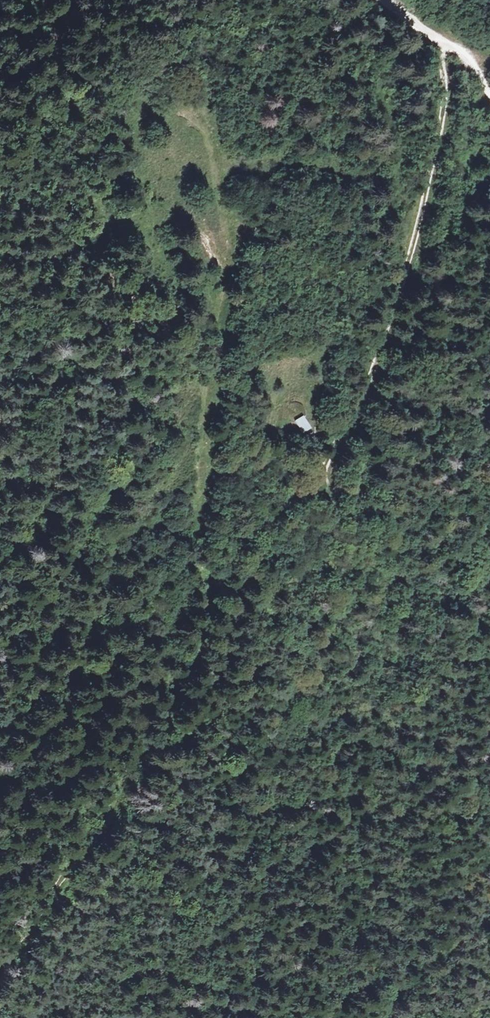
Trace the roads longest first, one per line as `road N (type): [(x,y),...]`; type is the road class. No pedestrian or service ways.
road 1 (track): [(443,40),(446,86),(418,225),(378,356),(323,472),(325,496),(285,499),(237,545),(208,595),(182,682),(133,779),(0,964)]

